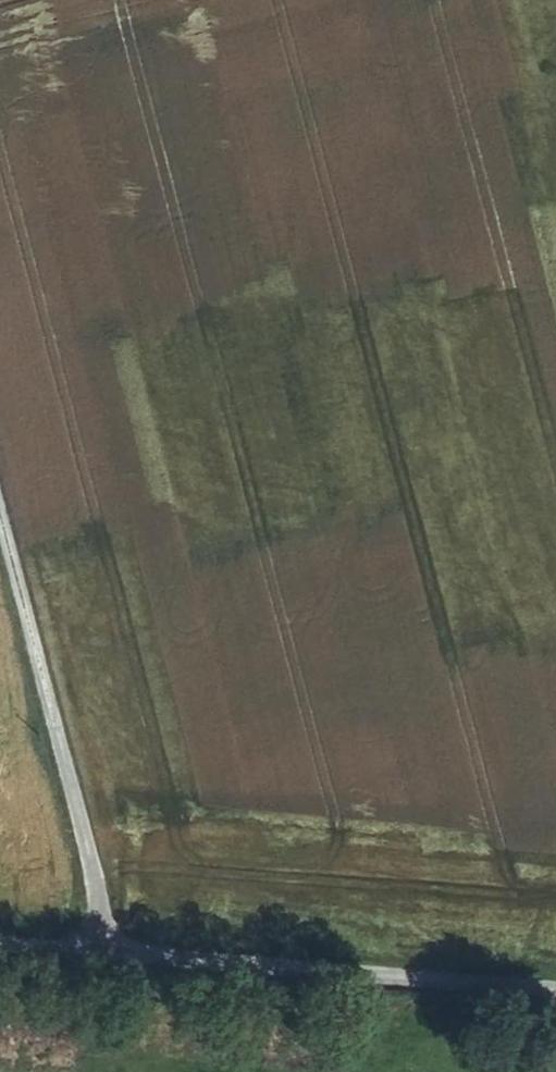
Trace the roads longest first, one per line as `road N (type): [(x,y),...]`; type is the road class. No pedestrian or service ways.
road 1 (unclassified): [(104,911),(555,937)]
road 2 (unclassified): [(0,516),(104,911)]

